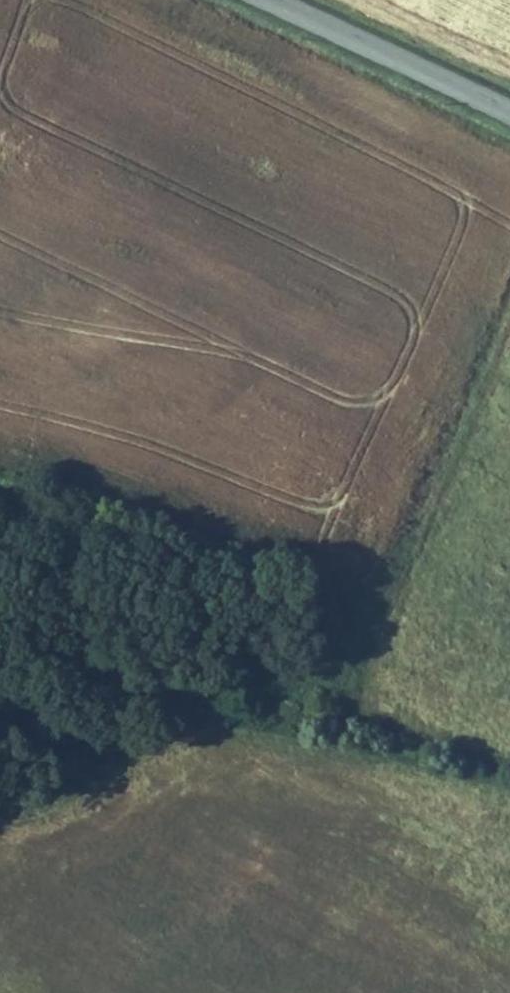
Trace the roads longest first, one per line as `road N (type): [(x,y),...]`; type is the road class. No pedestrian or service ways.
road 1 (tertiary): [(285,0),(509,103)]

